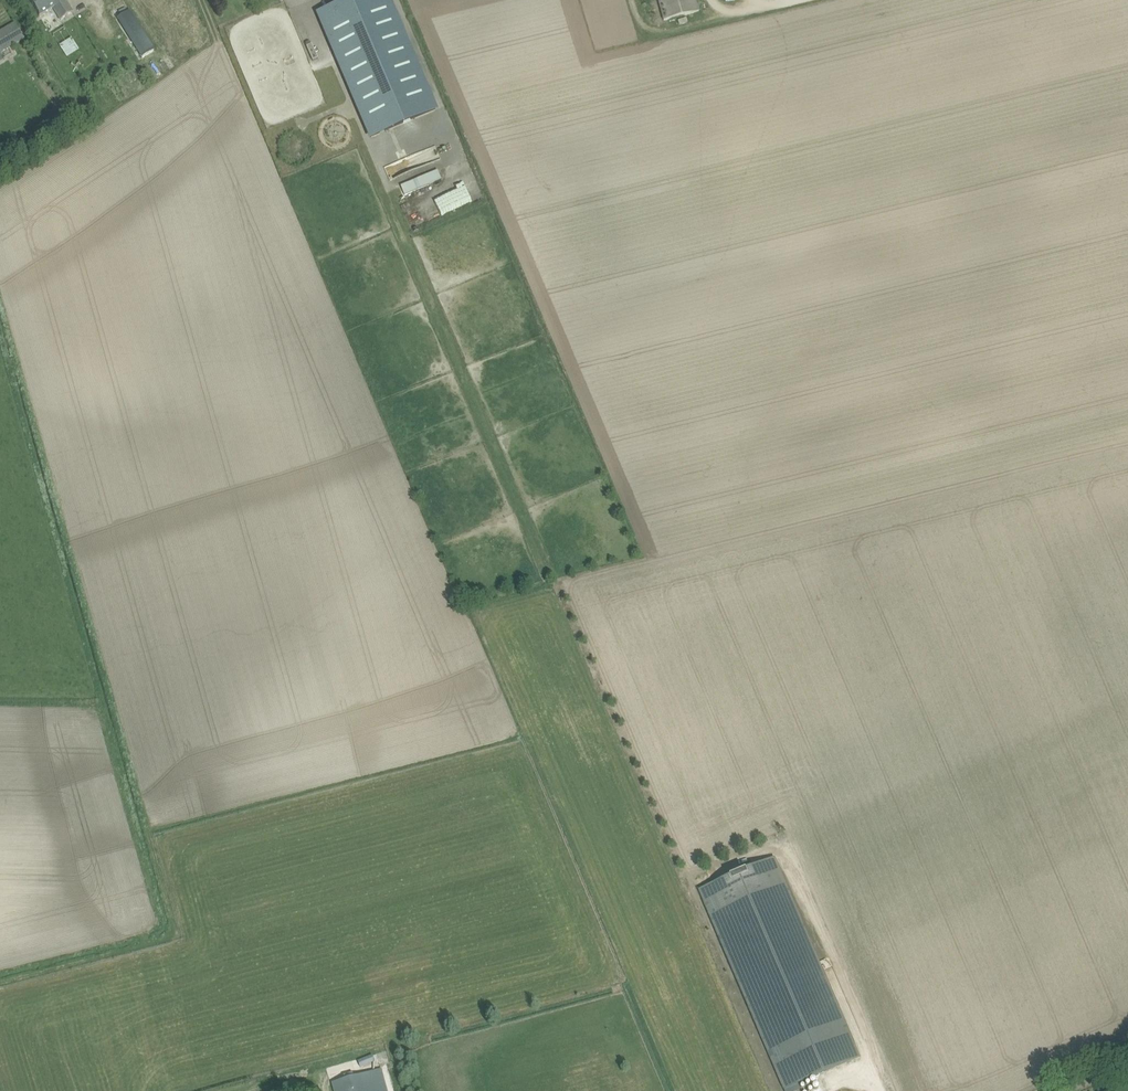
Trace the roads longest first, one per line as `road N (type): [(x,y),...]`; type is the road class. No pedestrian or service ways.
road 1 (track): [(633,0),(640,22),(666,28),(784,0)]

